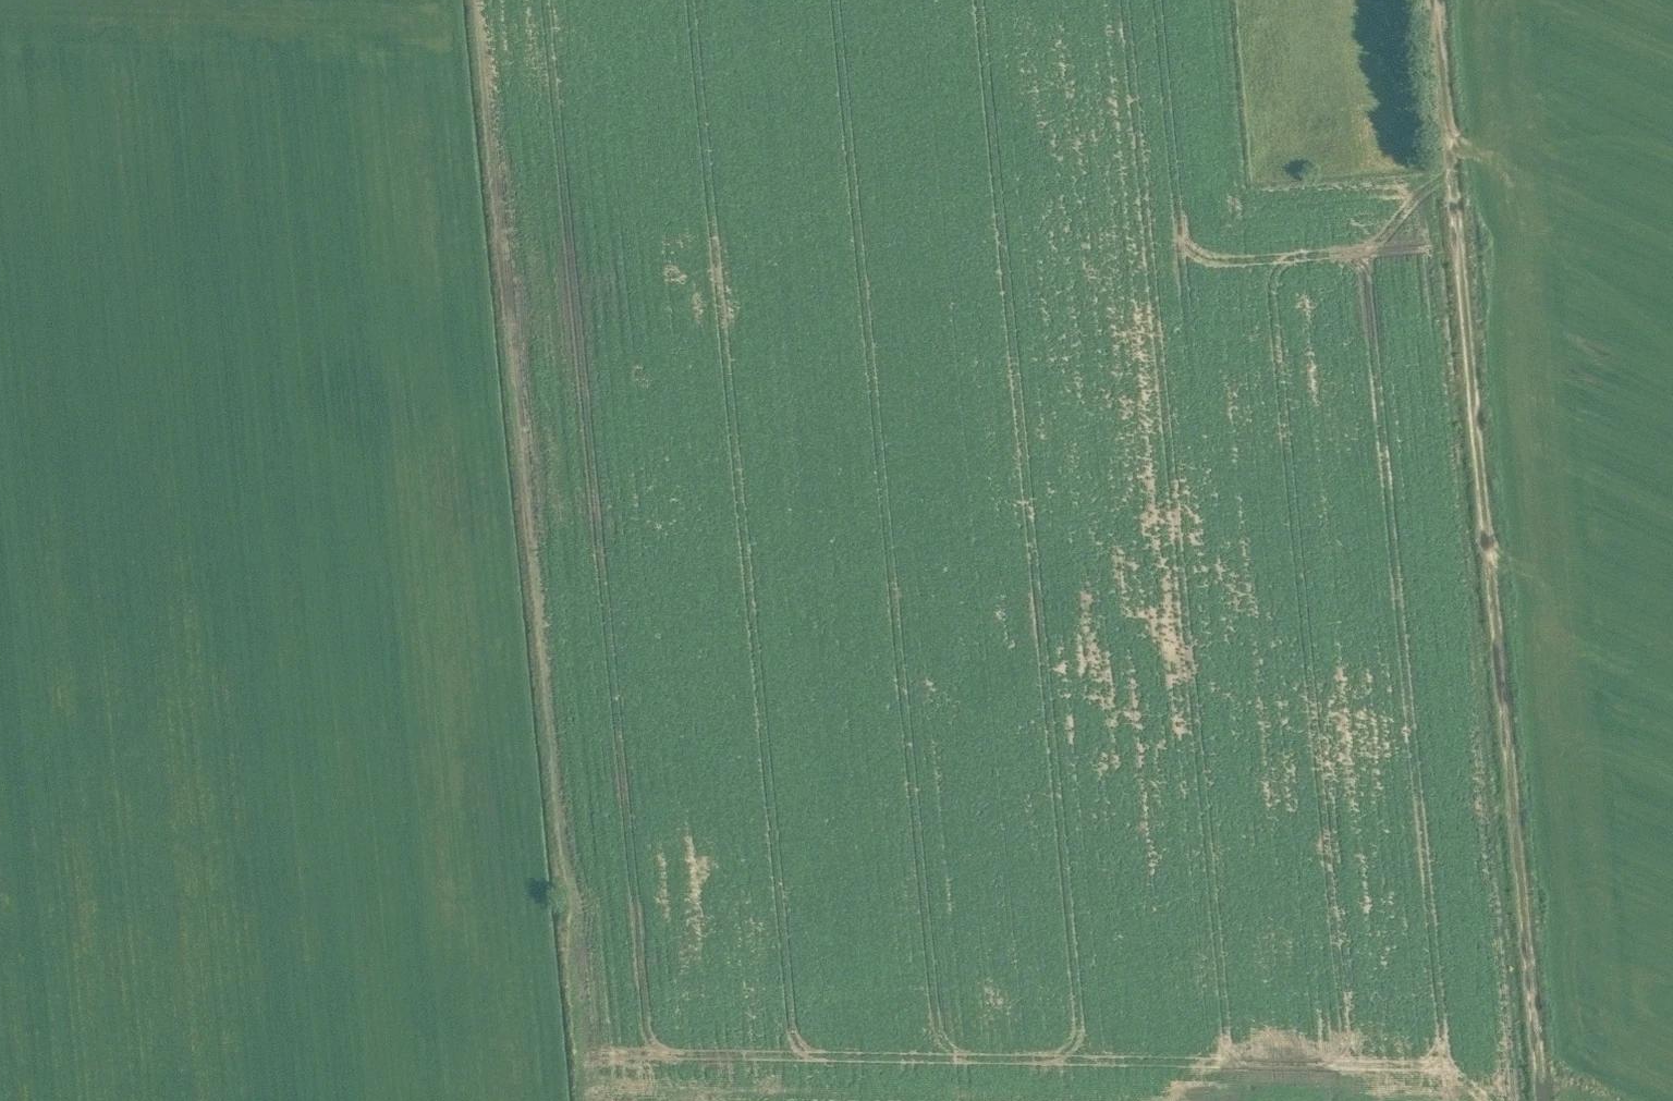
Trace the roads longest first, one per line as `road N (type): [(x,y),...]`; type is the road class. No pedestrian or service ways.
road 1 (track): [(1542,1100),(1437,0)]

